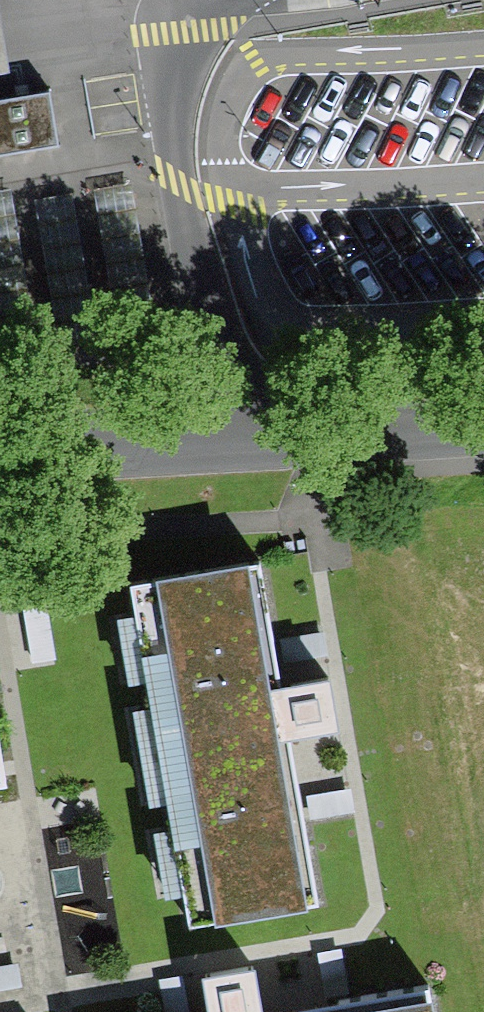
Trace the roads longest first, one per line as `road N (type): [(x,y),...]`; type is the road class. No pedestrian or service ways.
road 1 (residential): [(483,429),(0,456)]

